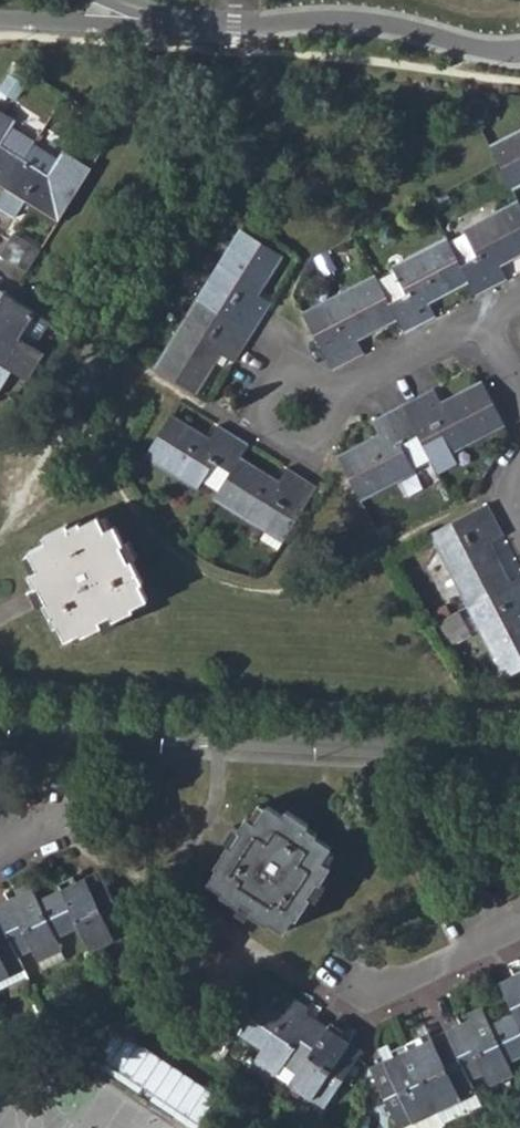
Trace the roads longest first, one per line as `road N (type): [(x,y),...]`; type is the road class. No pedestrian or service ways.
road 1 (residential): [(0,16),(236,32),(342,20),(519,49)]
road 2 (residential): [(519,751),(0,722)]
road 3 (residential): [(483,319),(336,395)]
road 4 (residential): [(336,395),(291,368),(261,417),(309,444)]
road 5 (residential): [(519,932),(403,985),(367,986)]

